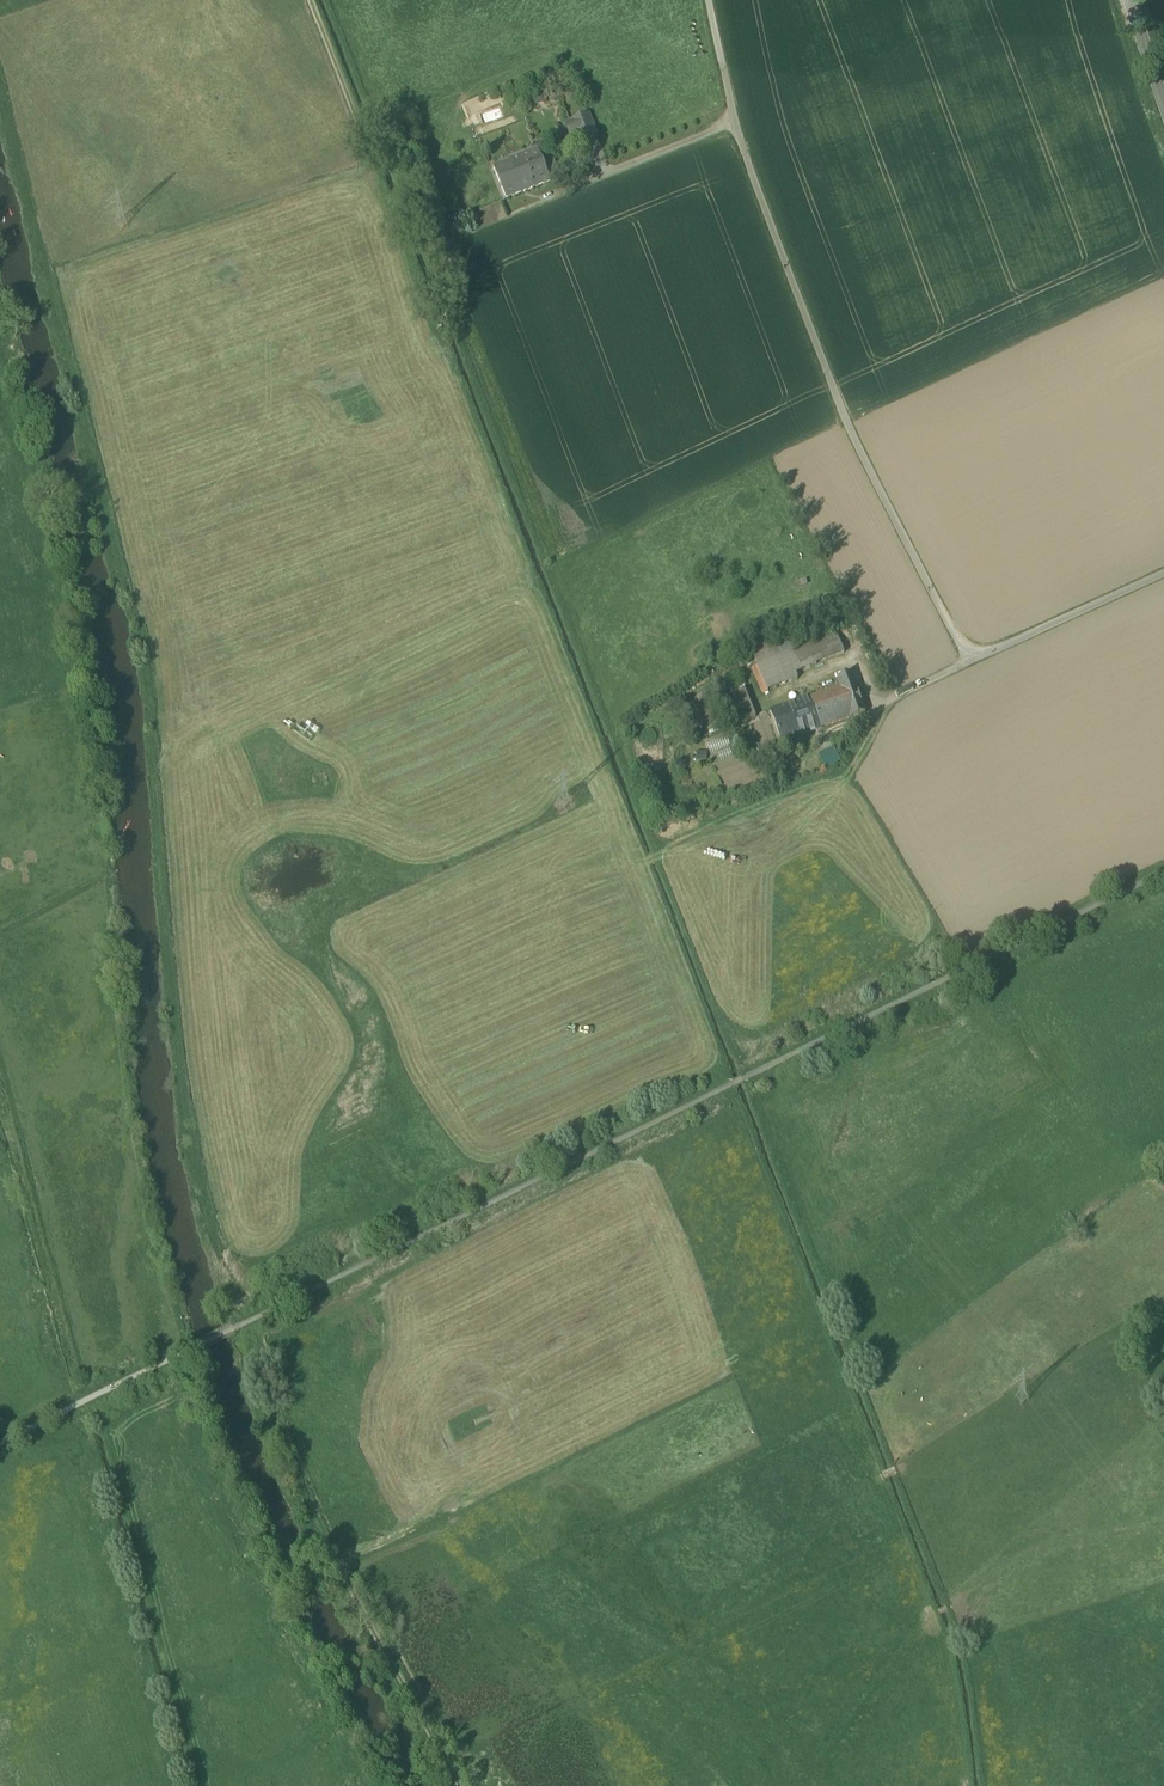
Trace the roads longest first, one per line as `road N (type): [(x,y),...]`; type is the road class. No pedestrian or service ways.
road 1 (residential): [(707,0),(734,128),(848,430),(969,661),(1163,574)]
road 2 (track): [(309,0),(420,288)]

